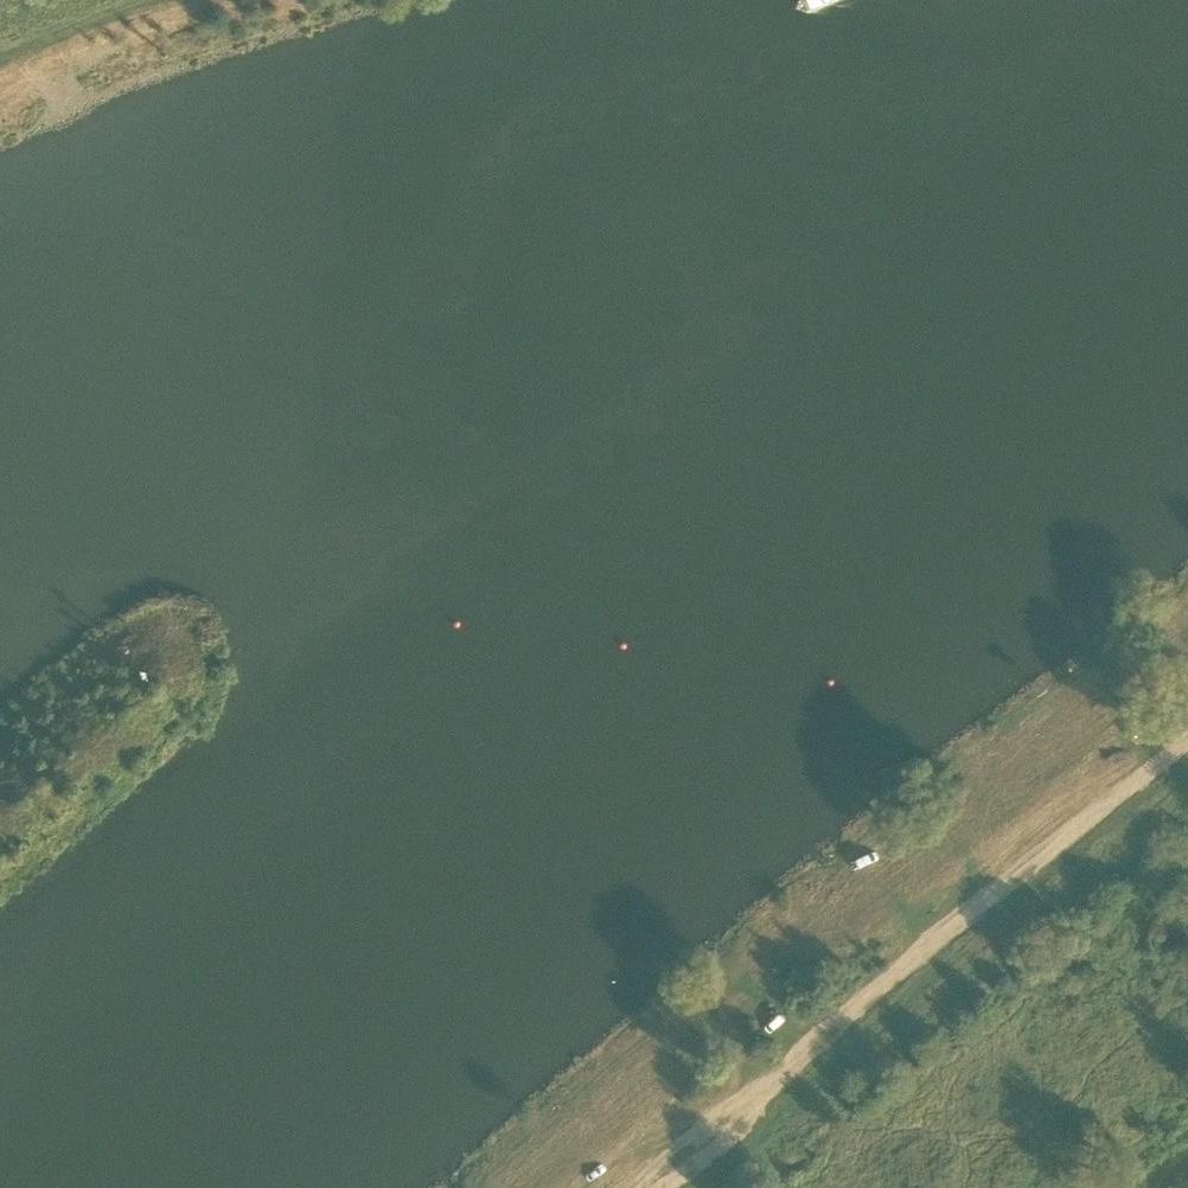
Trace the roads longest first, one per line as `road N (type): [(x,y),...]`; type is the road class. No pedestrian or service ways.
road 1 (track): [(1187,748),(646,1187)]
road 2 (track): [(0,65),(177,0)]

